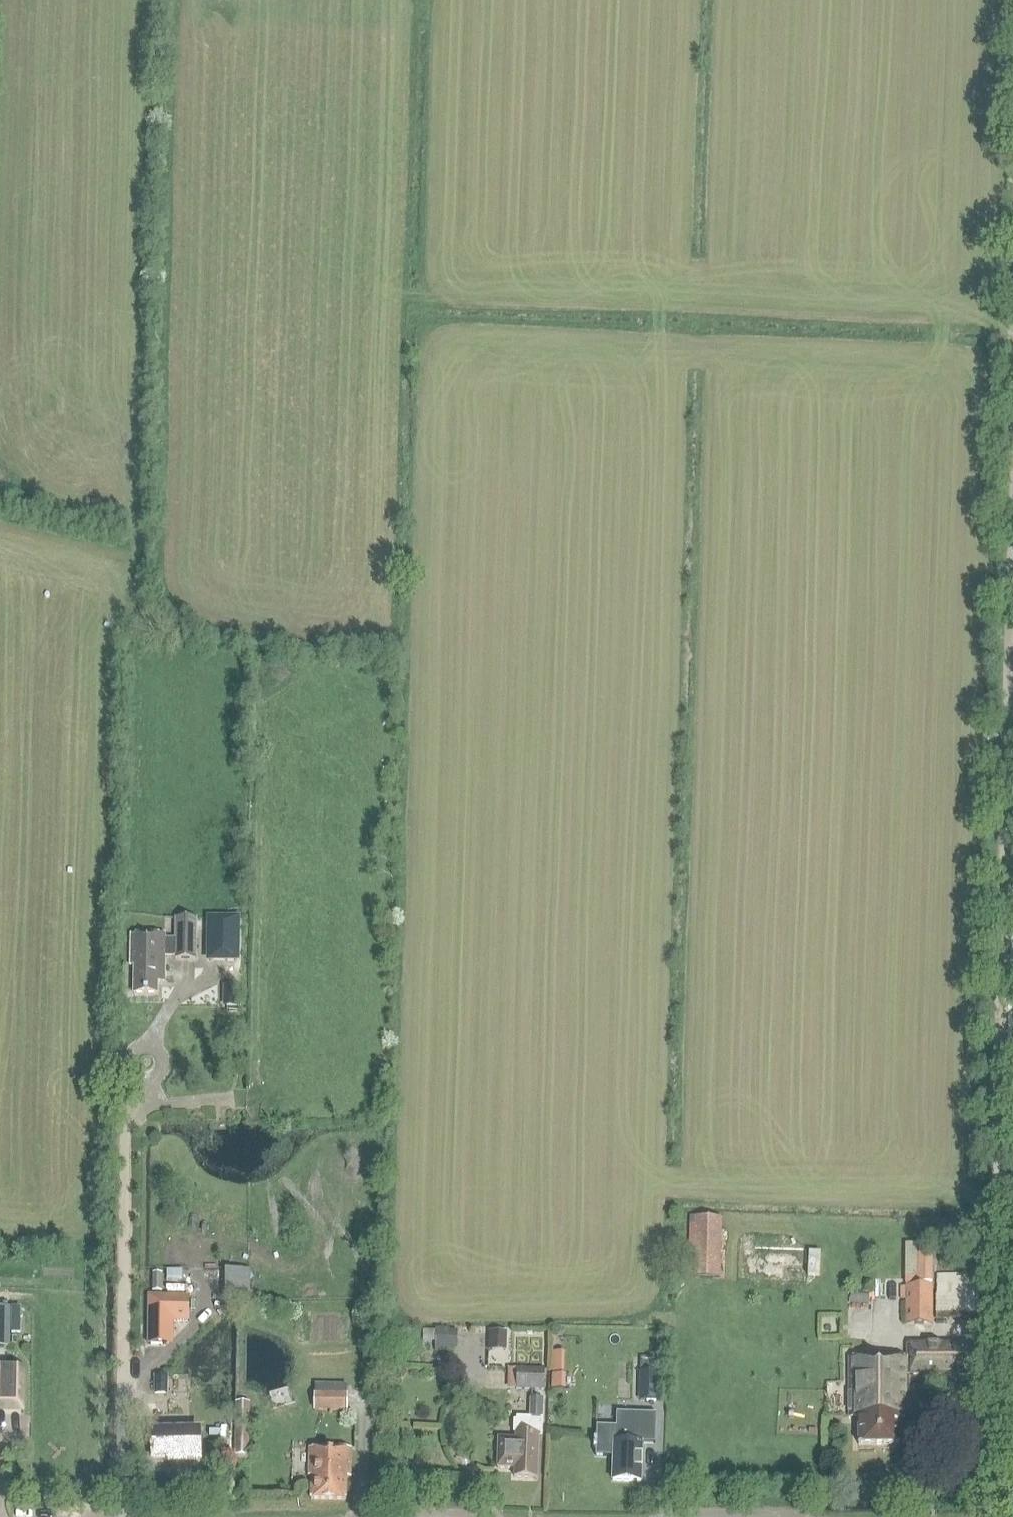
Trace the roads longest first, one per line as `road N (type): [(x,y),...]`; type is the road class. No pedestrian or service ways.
road 1 (track): [(991,1318),(1012,615)]
road 2 (track): [(985,1516),(991,1318)]

